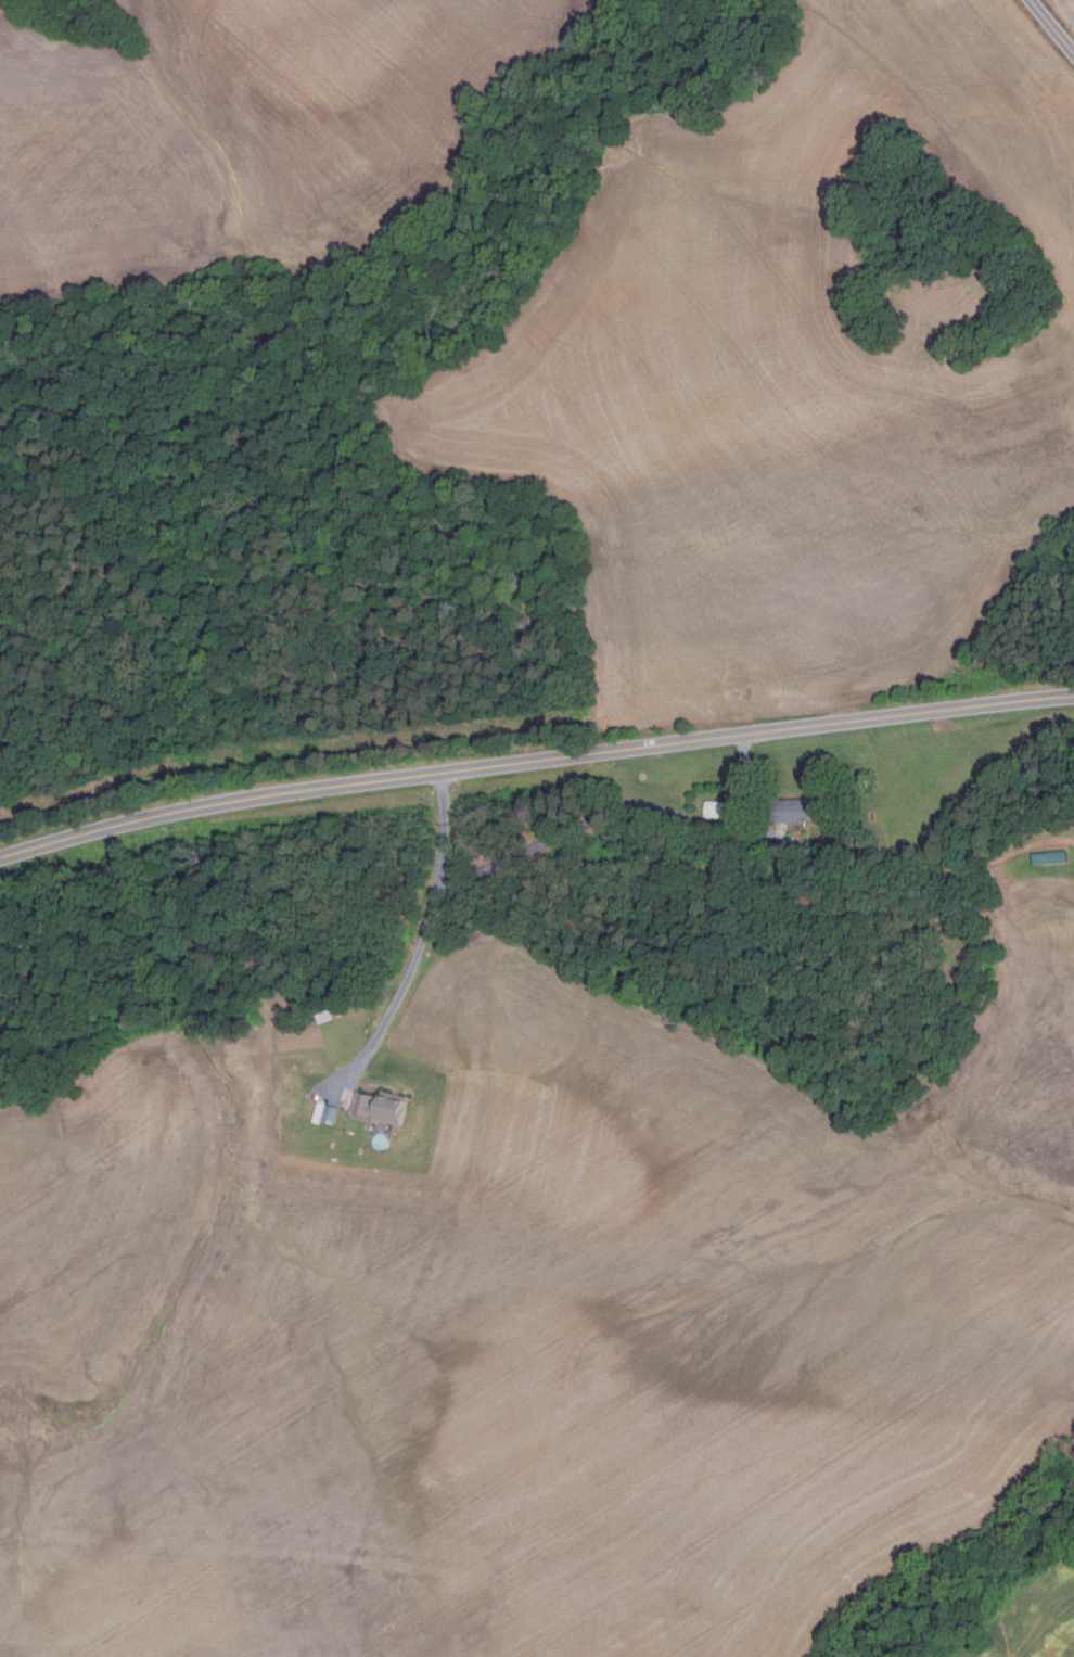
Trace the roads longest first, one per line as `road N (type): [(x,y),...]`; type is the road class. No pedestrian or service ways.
road 1 (secondary): [(1073,698),(331,786),(130,820),(0,859)]

